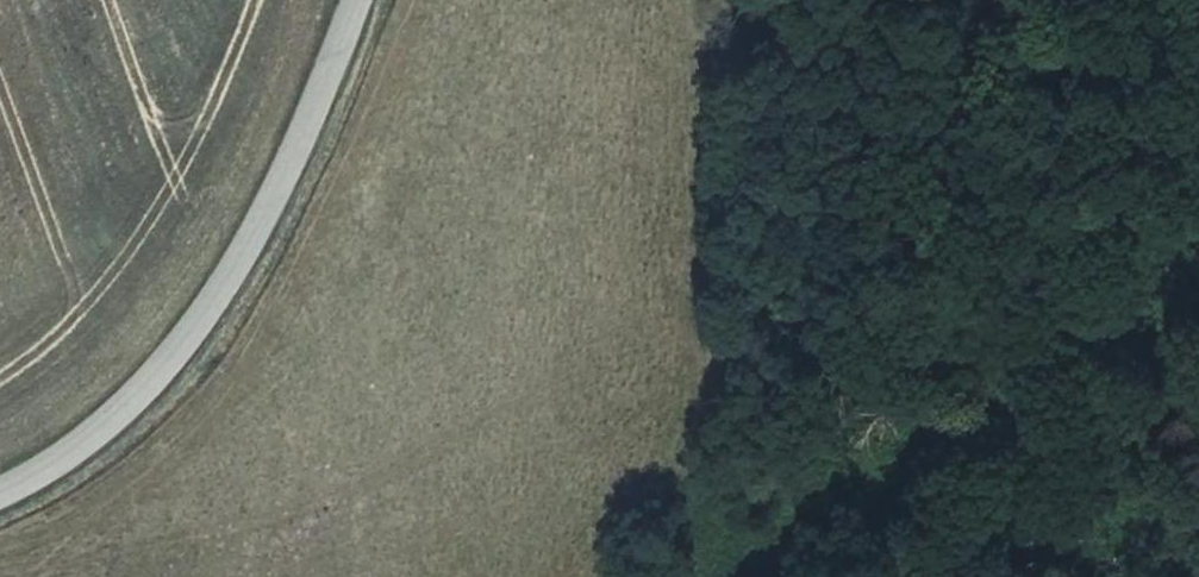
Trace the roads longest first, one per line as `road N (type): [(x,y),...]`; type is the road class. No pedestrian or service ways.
road 1 (residential): [(0,509),(26,501),(202,332),(357,0)]

